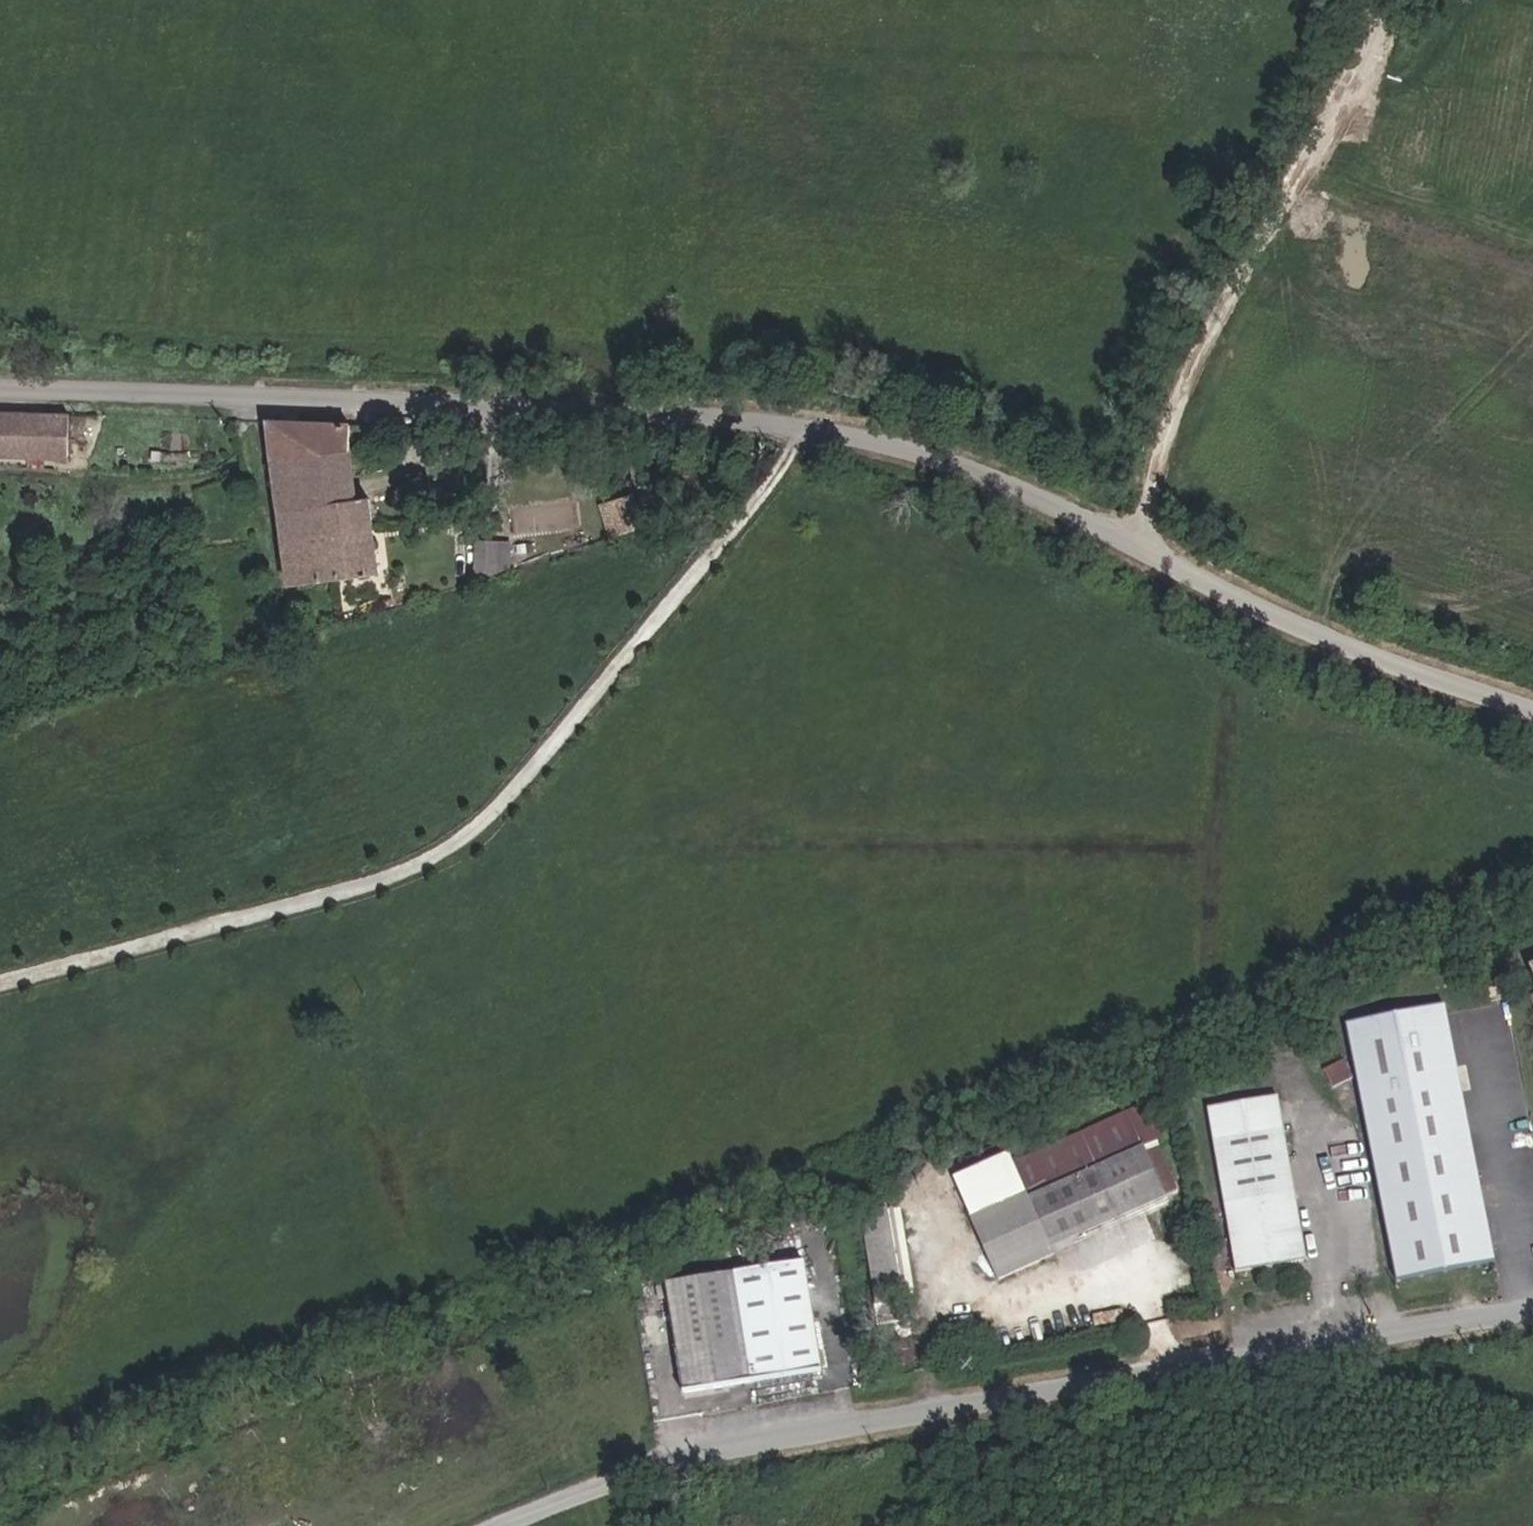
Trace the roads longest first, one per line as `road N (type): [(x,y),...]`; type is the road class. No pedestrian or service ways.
road 1 (tertiary): [(1532,697),(1350,633),(1077,499),(914,438),(724,409),(538,394),(0,381)]
road 2 (unclassified): [(1532,1310),(705,1451),(570,1495),(507,1525)]
road 3 (track): [(0,980),(414,873),(481,835),(799,474),(814,423)]

